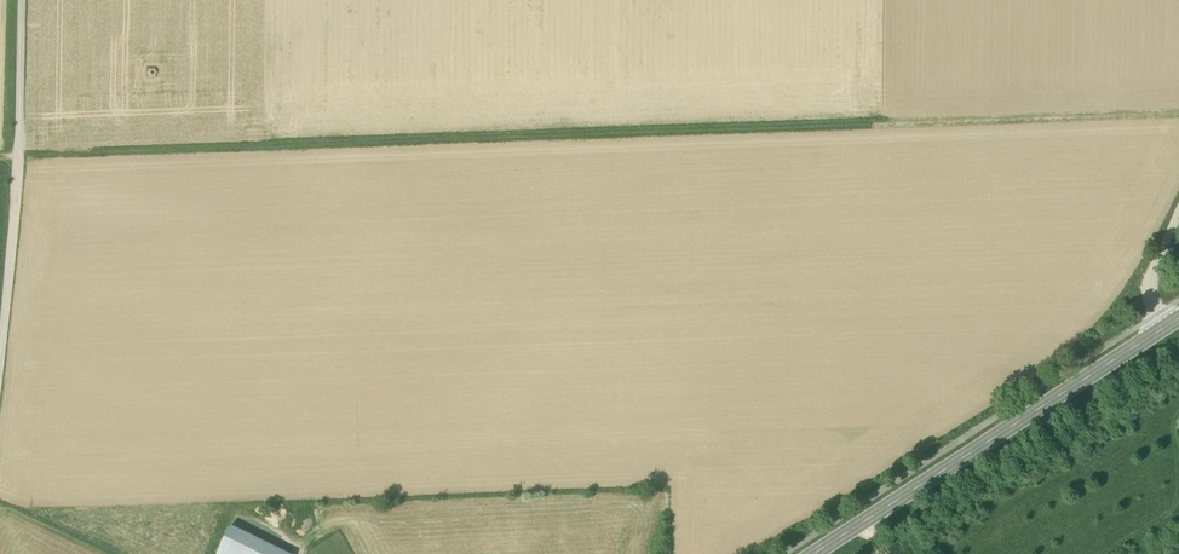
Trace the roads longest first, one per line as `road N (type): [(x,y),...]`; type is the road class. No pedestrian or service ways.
road 1 (track): [(0,156),(1178,112)]
road 2 (secondary): [(813,553),(1178,318)]
road 3 (track): [(0,340),(19,151),(22,0)]
road 4 (track): [(1178,215),(1151,285),(1160,330)]

